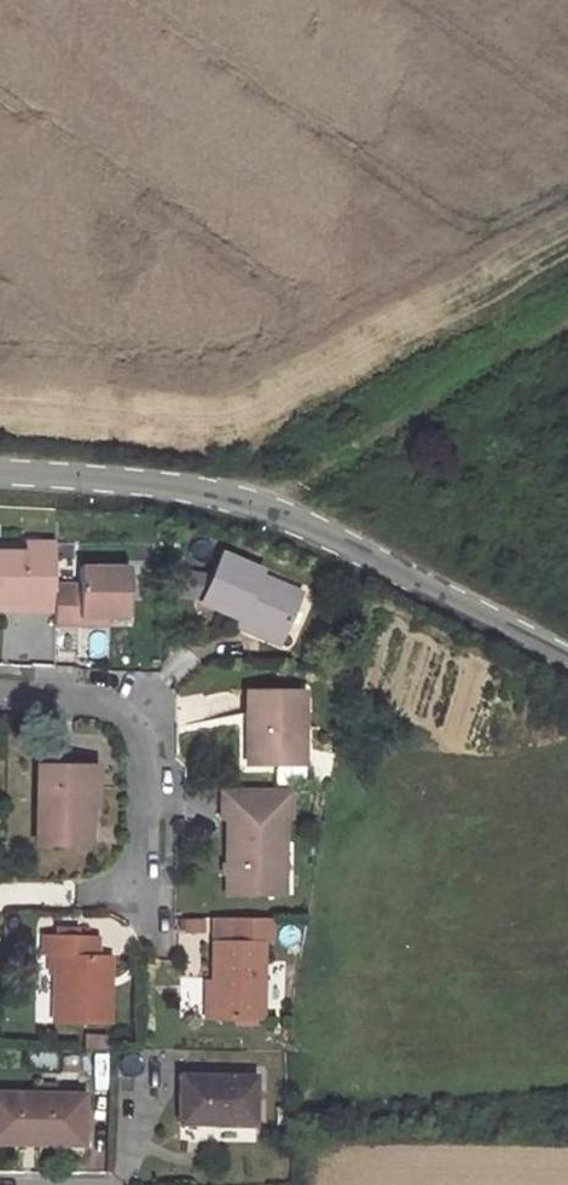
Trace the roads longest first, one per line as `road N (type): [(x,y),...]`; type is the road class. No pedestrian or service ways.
road 1 (unclassified): [(567,662),(272,496),(0,478)]
road 2 (residential): [(0,691),(111,704),(132,726),(145,758),(156,928)]
road 3 (track): [(272,496),(567,320)]

